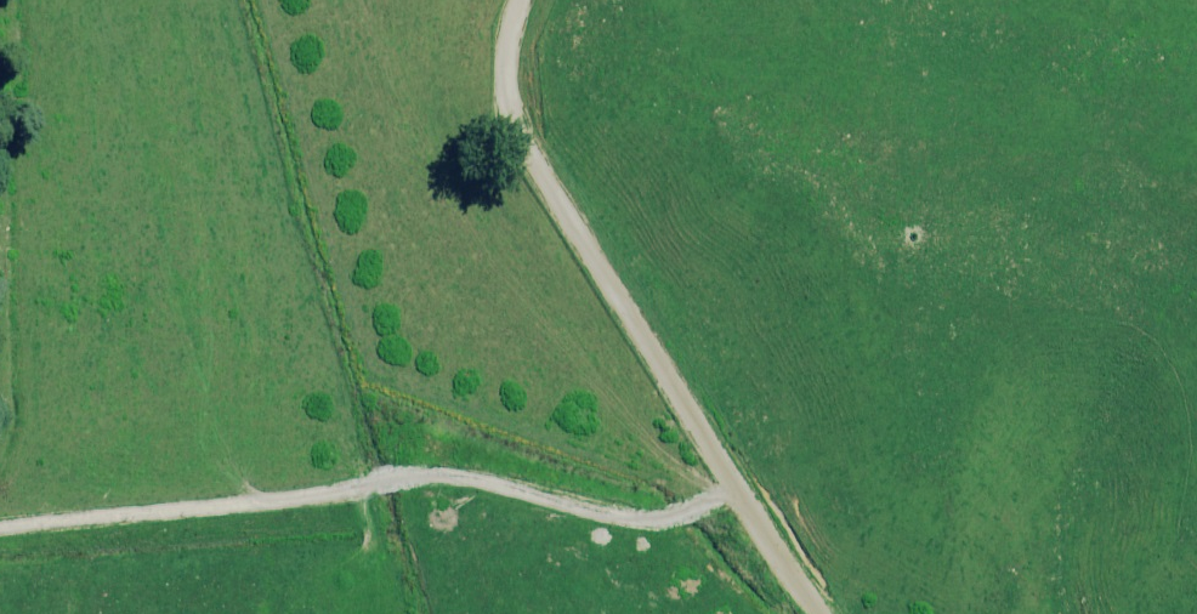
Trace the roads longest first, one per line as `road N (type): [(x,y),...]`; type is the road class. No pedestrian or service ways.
road 1 (track): [(736,487),(652,519),(415,474),(280,502),(0,525)]
road 2 (track): [(520,0),(507,100),(526,145),(817,613)]

